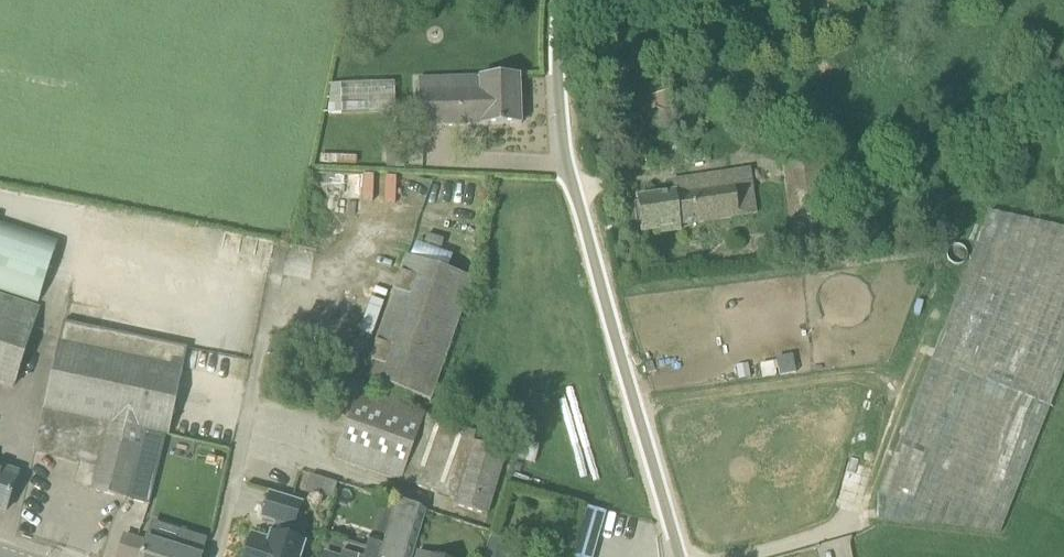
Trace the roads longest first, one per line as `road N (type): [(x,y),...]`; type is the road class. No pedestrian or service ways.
road 1 (unclassified): [(679,556),(569,188),(550,86),(552,0)]

